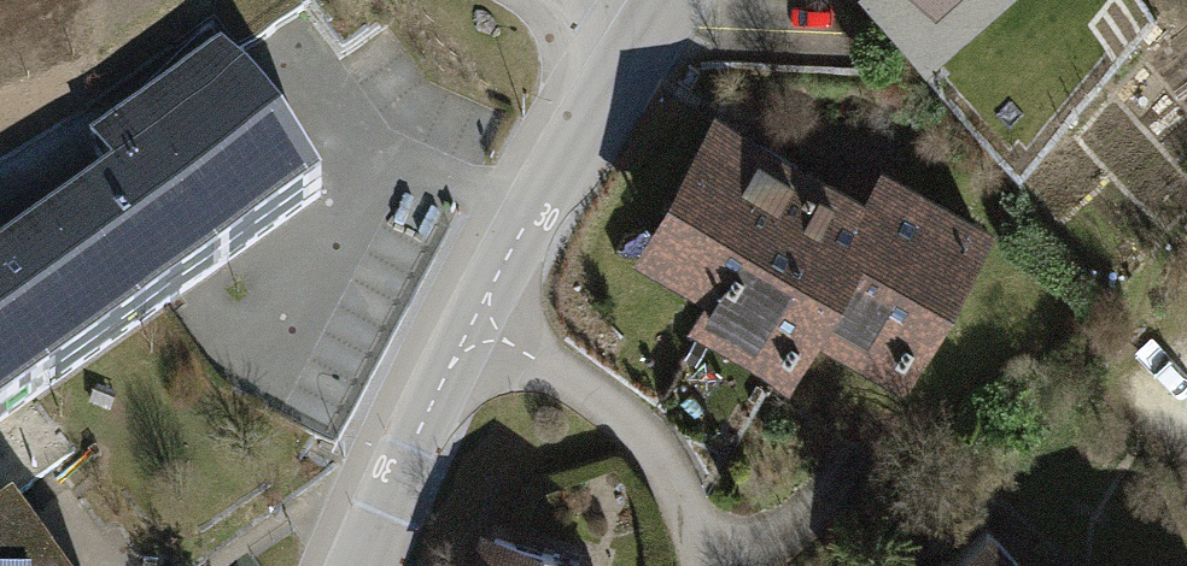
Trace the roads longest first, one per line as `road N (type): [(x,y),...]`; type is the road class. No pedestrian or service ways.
road 1 (residential): [(482,312),(632,426),(667,470),(700,565)]
road 2 (residential): [(655,22),(572,149),(482,312)]
road 3 (residential): [(482,312),(358,565)]

